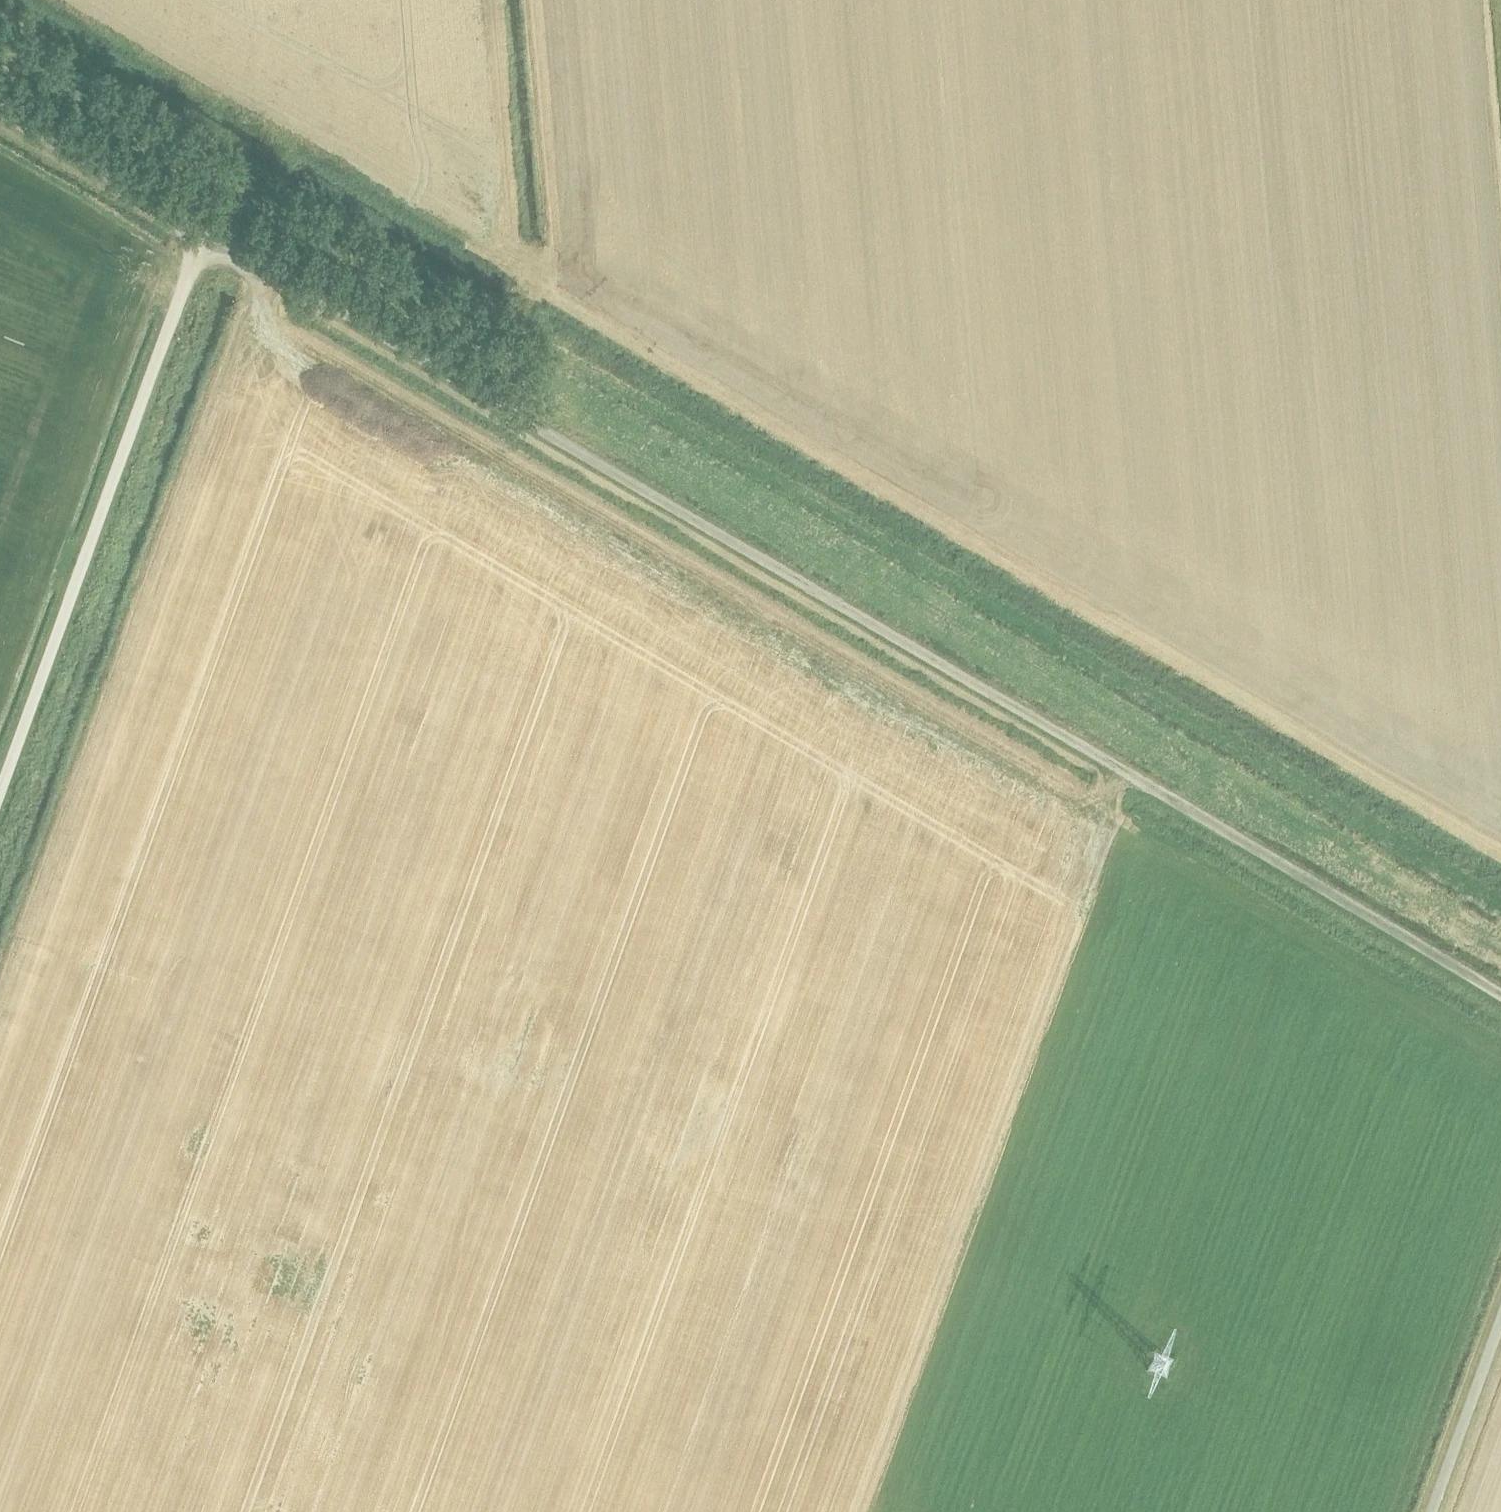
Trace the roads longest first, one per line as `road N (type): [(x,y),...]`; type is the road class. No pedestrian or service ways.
road 1 (track): [(1500,993),(0,112)]
road 2 (unclassified): [(0,794),(209,230)]
road 3 (unclassified): [(1429,1511),(1500,1320)]

